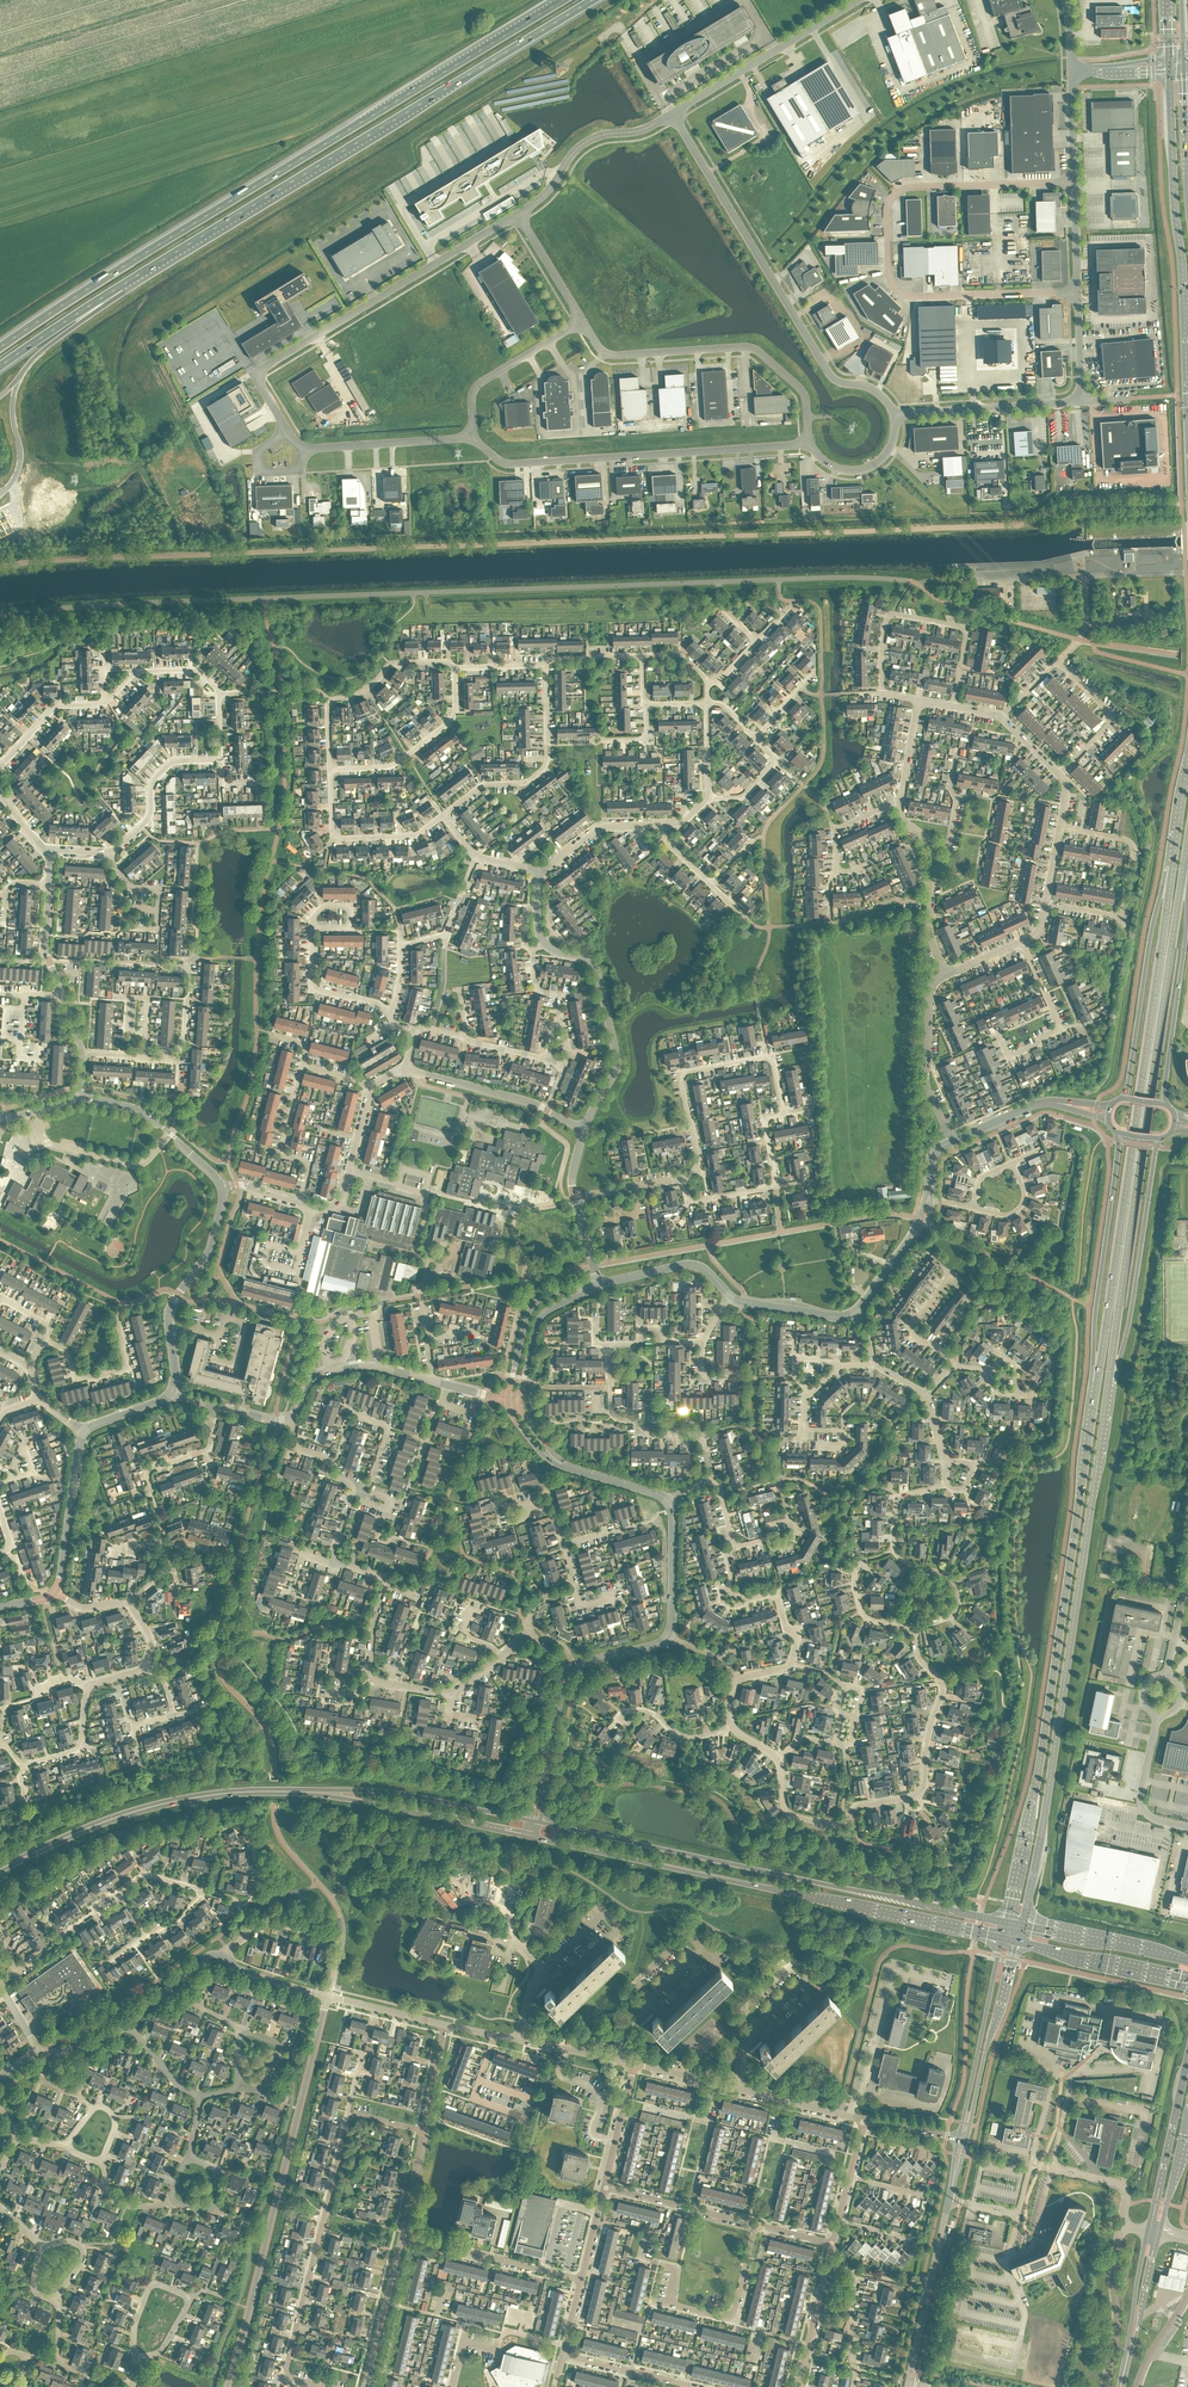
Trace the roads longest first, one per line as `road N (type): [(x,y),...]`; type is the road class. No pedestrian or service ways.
road 1 (track): [(1082,507),(1020,525),(50,561),(0,570)]
road 2 (motorway): [(563,0),(0,348)]
road 3 (primary): [(1106,1406),(1186,853)]
road 4 (primary): [(1175,852),(1093,1404)]
road 5 (motorway): [(120,287),(594,0)]
road 6 (primary): [(1093,1404),(1008,1923)]
road 7 (primary): [(1022,1925),(1106,1406)]
road 8 (primary): [(536,1838),(1001,1938)]
road 9 (primary): [(1008,1923),(555,1825)]
road 10 (residential): [(1074,181),(907,188),(887,209),(889,277),(906,296),(1078,291)]
road 11 (tertiary): [(327,1996),(227,2386)]
road 12 (residential): [(894,416),(877,392),(830,374),(673,114)]
road 13 (residential): [(518,214),(268,365),(260,380),(287,433)]
road 14 (residential): [(473,437),(512,464),(809,445)]
road 15 (primary): [(1169,71),(1187,411)]
road 16 (residential): [(582,321),(610,355),(756,350),(804,395),(809,445)]
road 17 (primary): [(0,1869),(141,1809),(282,1791)]
road 18 (primary): [(1116,1132),(1093,1404)]
road 19 (primary): [(1106,1406),(1161,1139)]
road 20 (residential): [(350,2118),(286,2373)]
road 21 (residential): [(647,2232),(640,2257),(675,2267),(670,2304),(727,2318),(755,2225)]
road 22 (primary): [(1175,852),(1154,921),(1123,1098)]
road 23 (primary): [(282,1791),(528,1837)]
road 24 (residential): [(913,1632),(951,1617),(958,1599),(945,1573),(896,1554),(897,1497),(947,1485)]
road 25 (residential): [(1001,718),(1057,661),(1110,714),(1058,775)]
road 26 (residential): [(953,707),(966,635),(961,627),(888,616),(881,694)]
road 27 (primary): [(514,1817),(390,1792),(282,1791)]
road 28 (residential): [(584,1129),(616,1070),(616,1052),(596,966),(544,943)]
road 29 (residential): [(859,0),(673,114)]
road 30 (residential): [(444,814),(482,785),(524,782),(546,765),(546,665)]
road 31 (primary): [(1167,1105),(1187,893)]
road 32 (tertiary): [(966,2140),(1016,1941)]
road 33 (tertiary): [(1001,1938),(959,2138)]
road 34 (tertiary): [(907,2386),(952,2187)]
road 35 (residential): [(673,114),(645,129),(587,142),(544,196),(518,214)]
road 36 (residential): [(894,416),(1083,401)]
road 37 (residential): [(455,668),(448,724),(391,766),(330,769)]
road 38 (residential): [(776,1758),(784,1807),(794,1817),(838,1825),(857,1807),(906,1798)]
road 39 (residential): [(403,2235),(581,2279)]
road 40 (residential): [(768,1057),(682,1075),(695,1169)]
road 41 (residential): [(1021,941),(1061,1029),(1008,1057),(998,1035)]
road 42 (residential): [(950,1142),(927,1080),(930,990),(946,974)]
road 43 (primary): [(1187,2058),(1150,2231)]
road 44 (primary): [(1016,1941),(1187,1979)]
road 45 (residential): [(582,321),(477,386),(473,437)]
road 46 (residential): [(919,1795),(943,1691),(920,1660),(913,1632)]
road 47 (primary): [(1187,1961),(1022,1925)]
road 48 (residential): [(305,449),(473,437)]
road 49 (residential): [(429,1380),(374,1366),(320,1374),(288,1417)]
road 50 (residential): [(1105,2386),(1118,2325),(1113,2277),(1122,2225)]
road 51 (tertiary): [(84,1433),(55,1592)]
road 52 (tertiary): [(592,1286),(546,1296),(531,1310),(508,1400)]
road 53 (residential): [(43,1339),(67,1352),(79,1377),(128,1369),(118,1318)]
road 54 (tertiary): [(169,1330),(170,1307),(209,1252),(222,1188)]
road 55 (residential): [(403,2235),(365,2386)]
road 56 (residential): [(605,2186),(755,2225)]
road 57 (residential): [(407,1070),(548,1110)]
road 58 (tertiary): [(520,1401),(539,1320),(592,1286)]
road 59 (unclassified): [(1187,1827),(1152,1818),(1141,1802),(1158,1714)]
road 60 (motorway): [(0,367),(120,287)]
road 61 (tertiary): [(599,1284),(689,1264),(730,1295)]
road 62 (residential): [(110,853),(149,818),(153,783),(168,765),(197,761)]
road 63 (residential): [(328,701),(361,692),(392,663),(455,668)]
road 64 (residential): [(630,1729),(618,1718),(640,1710),(688,1737),(731,1725)]
road 65 (residential): [(312,928),(312,987),(377,1002),(386,1012)]
road 66 (primary): [(1187,209),(1185,70)]
road 67 (motorway): [(17,380),(120,287)]
road 68 (tertiary): [(667,1636),(668,1501)]
road 69 (residential): [(107,700),(140,671),(195,670),(218,694)]
road 70 (residential): [(1,765),(56,707),(107,700)]
road 71 (residential): [(710,1473),(699,1437),(650,1434),(612,1411)]
road 72 (primary): [(1127,2359),(1159,2232)]
road 73 (residential): [(809,445),(833,467),(866,470),(890,448),(894,416)]
road 74 (primary): [(1150,2231),(1127,2359)]
road 75 (residential): [(615,2141),(592,2132),(595,2092),(561,2075),(566,2049)]
road 76 (tertiary): [(730,1295),(834,1317),(855,1312)]
road 77 (residential): [(191,1154),(140,1110),(81,1097)]
road 78 (residential): [(951,1274),(911,1324),(913,1336),(953,1366)]
road 79 (residential): [(518,214),(582,321)]
road 80 (tertiary): [(445,2024),(327,1996)]
road 81 (residential): [(779,1479),(790,1542),(733,1547)]
road 82 (residential): [(913,1632),(861,1611),(855,1573),(870,1558)]

